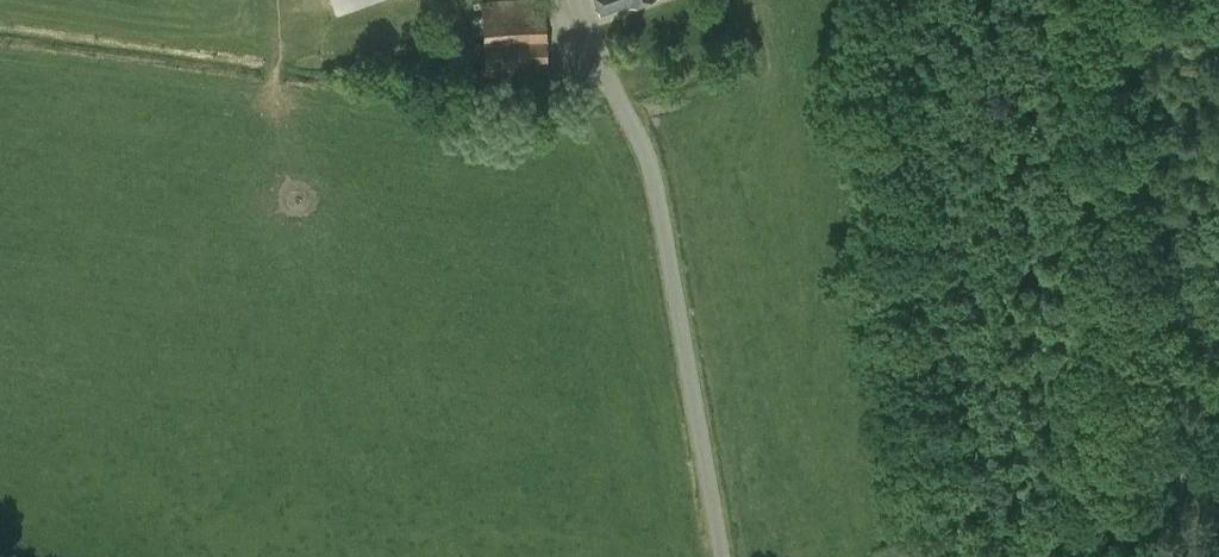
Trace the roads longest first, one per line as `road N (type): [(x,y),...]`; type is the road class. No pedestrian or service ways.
road 1 (tertiary): [(999,556),(1218,462)]

